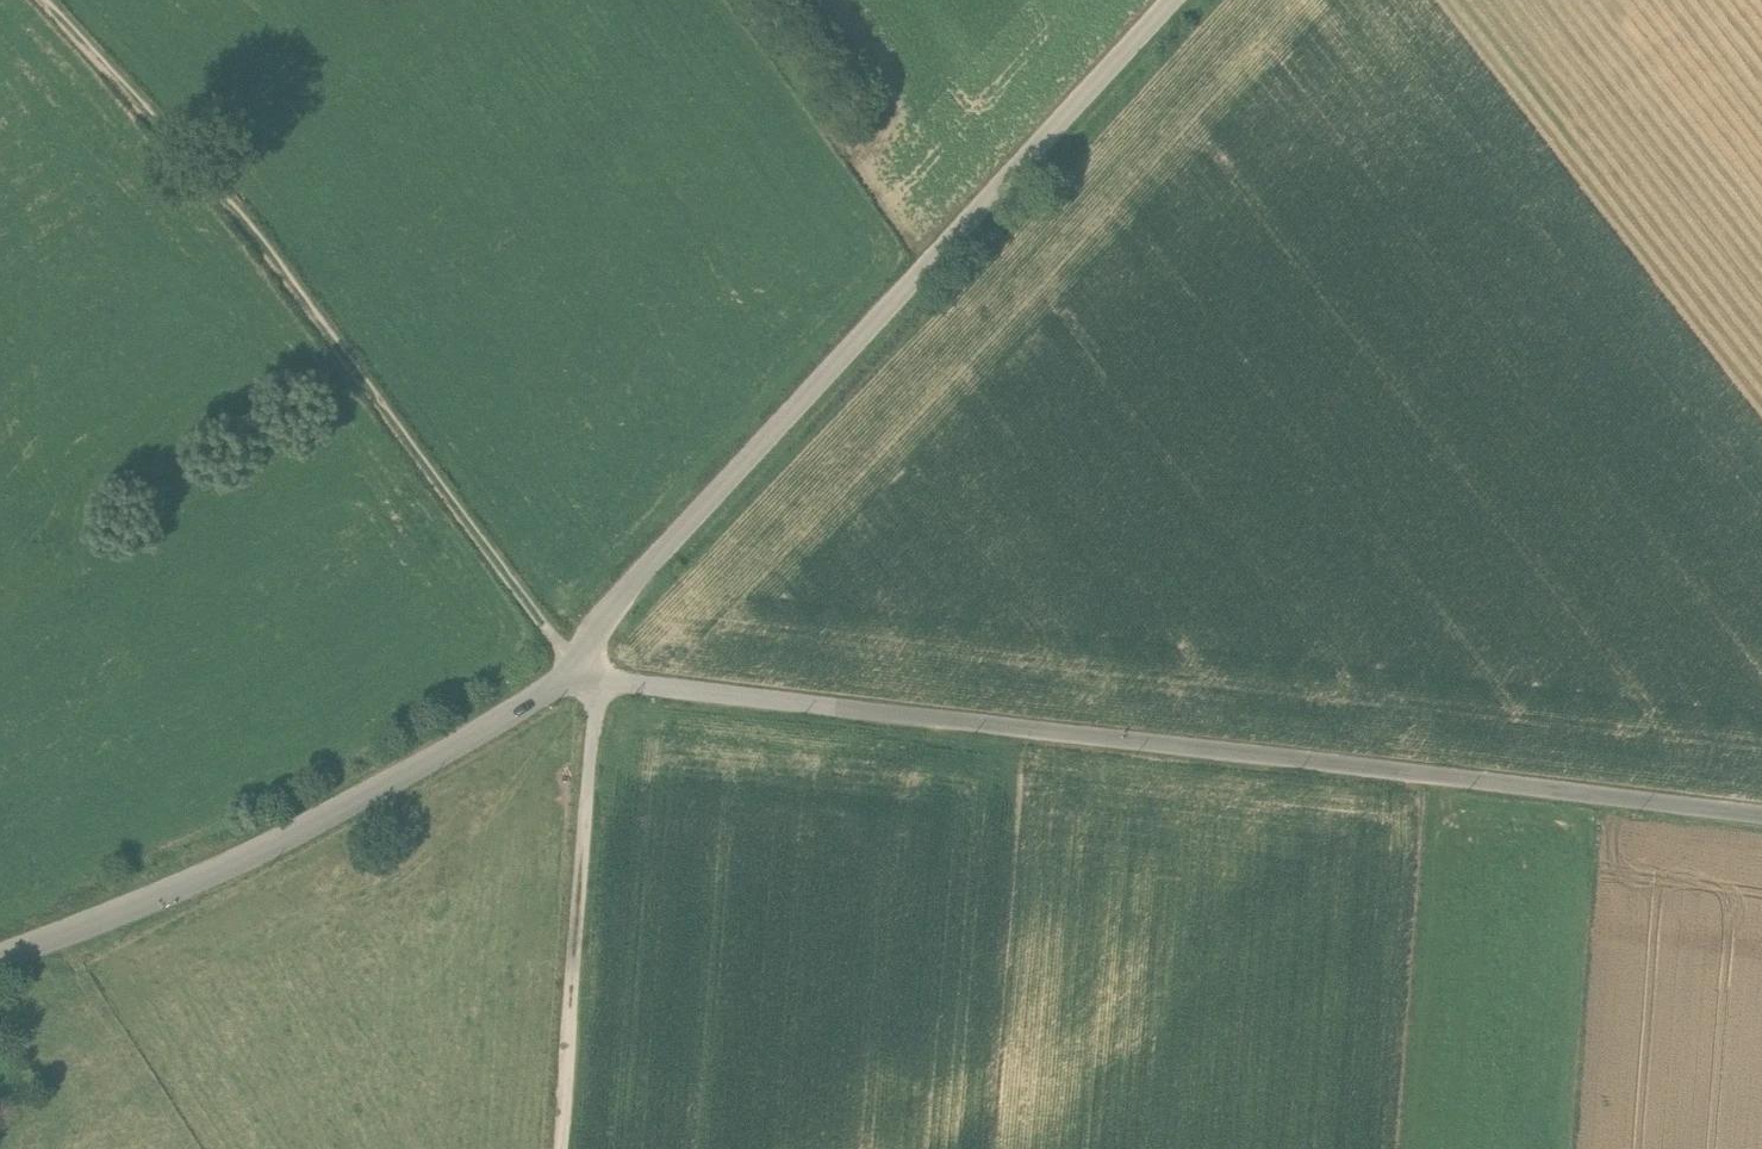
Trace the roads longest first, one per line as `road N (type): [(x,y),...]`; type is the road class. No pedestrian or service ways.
road 1 (unclassified): [(0,959),(459,774),(605,687),(1761,817)]
road 2 (track): [(605,687),(147,160),(31,0)]
road 3 (track): [(566,1148),(605,687)]

